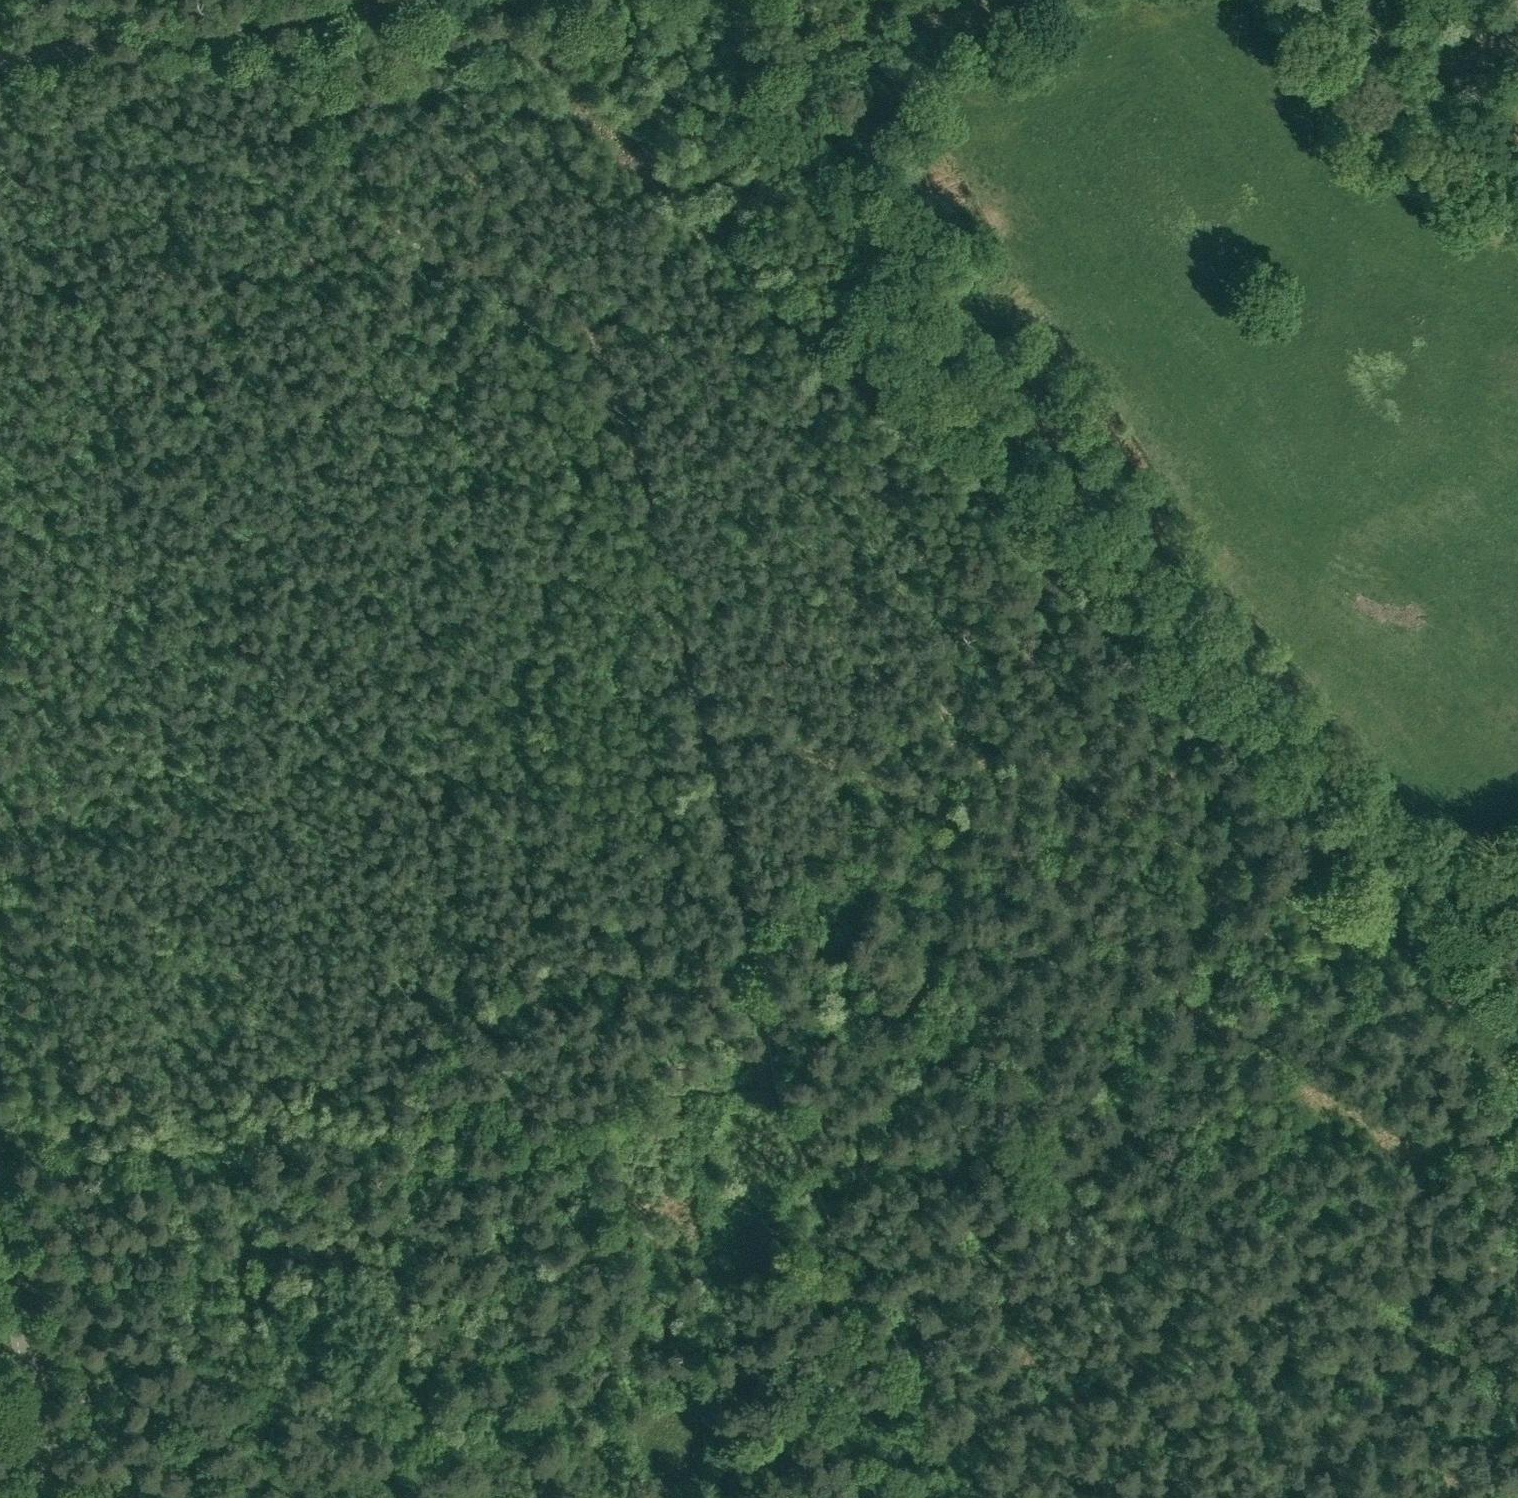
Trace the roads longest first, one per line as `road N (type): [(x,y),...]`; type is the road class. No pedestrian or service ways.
road 1 (track): [(0,59),(393,0)]
road 2 (tertiary): [(50,1497),(0,1198)]

